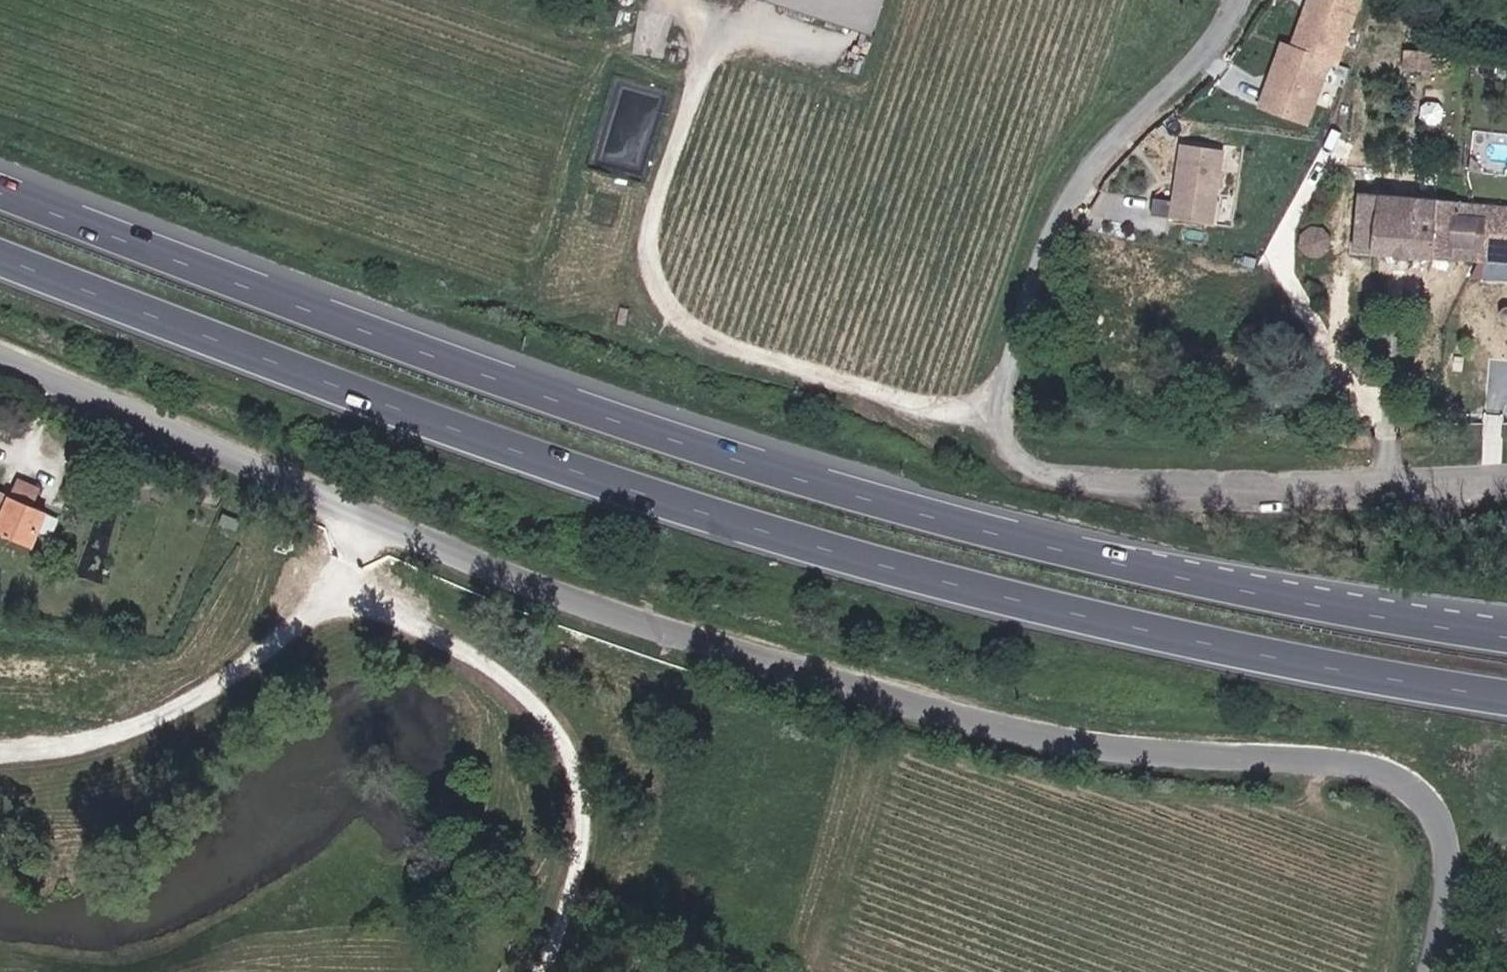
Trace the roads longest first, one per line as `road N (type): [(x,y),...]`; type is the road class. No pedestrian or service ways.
road 1 (residential): [(0,356),(694,637),(892,698),(1088,745),(1396,773),(1427,799),(1458,869),(1437,971)]
road 2 (trunk): [(1506,636),(1087,560),(624,428),(0,187)]
road 3 (trunk): [(0,246),(605,477),(1073,607),(1343,670),(1506,697)]
road 4 (unclassified): [(1248,0),(1240,28),(1082,203),(1006,375),(1013,459),(1099,482),(1506,468)]
road 5 (track): [(1010,423),(763,359),(689,326),(646,247),(676,133),(724,0)]
road 6 (track): [(545,971),(583,844),(553,738),(517,682),(441,633),(357,595),(379,507)]
road 7 (track): [(357,595),(284,633),(182,707),(106,741),(0,750)]

